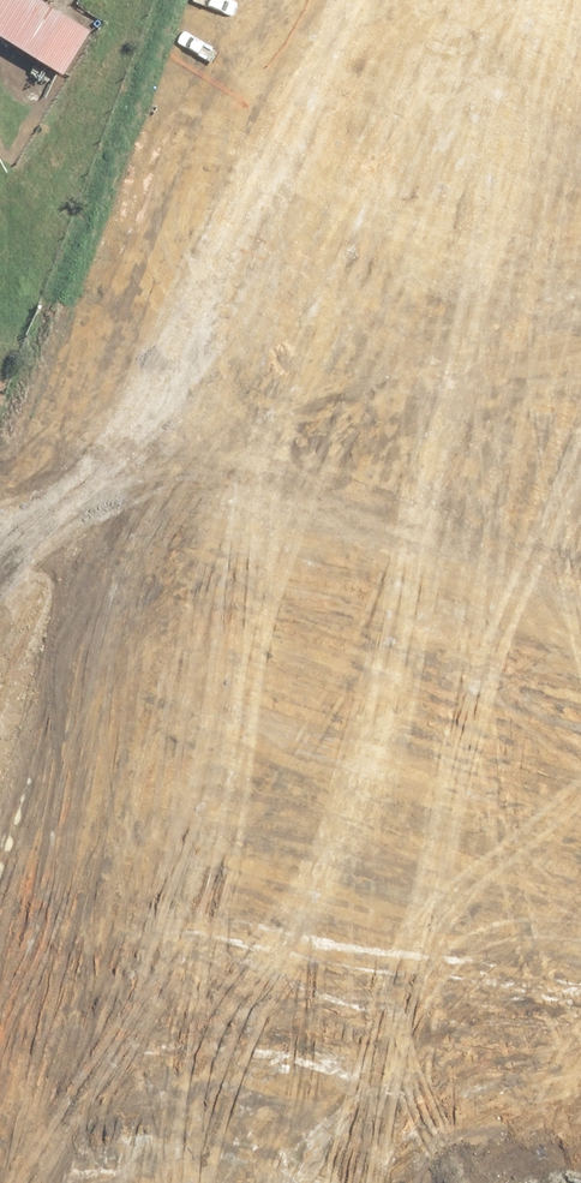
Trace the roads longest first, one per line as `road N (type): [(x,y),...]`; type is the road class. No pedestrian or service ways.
road 1 (residential): [(215,23),(93,380),(0,706)]
road 2 (residential): [(402,1182),(580,623)]
road 3 (residential): [(580,324),(215,23)]

